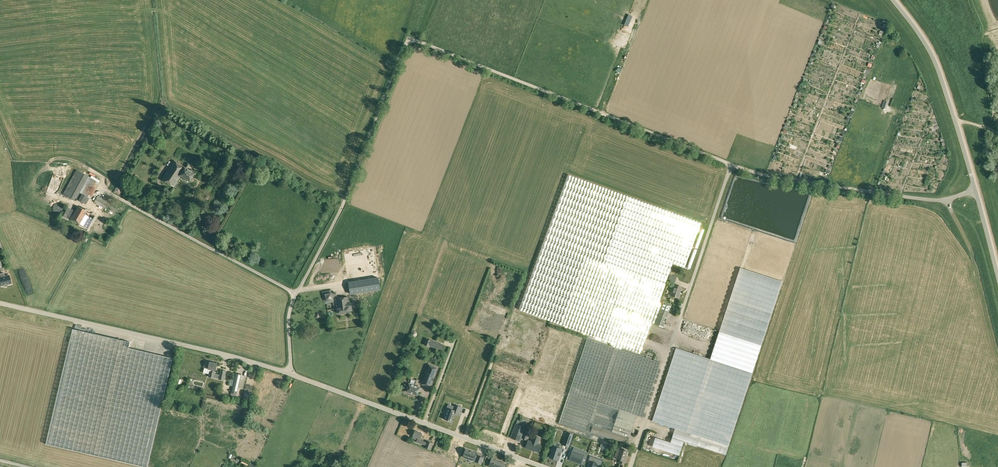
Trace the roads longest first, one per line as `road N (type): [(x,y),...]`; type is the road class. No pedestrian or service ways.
road 1 (residential): [(291,374),(292,303),(345,200),(408,38)]
road 2 (unclassified): [(731,164),(408,38)]
road 3 (unclassified): [(631,466),(731,164)]
road 4 (unclassified): [(291,374),(0,302)]
road 5 (unclassified): [(291,374),(545,466)]
road 6 (unclassified): [(975,190),(930,200),(786,180),(731,164)]
road 7 (unclassified): [(975,190),(935,61),(892,0)]

